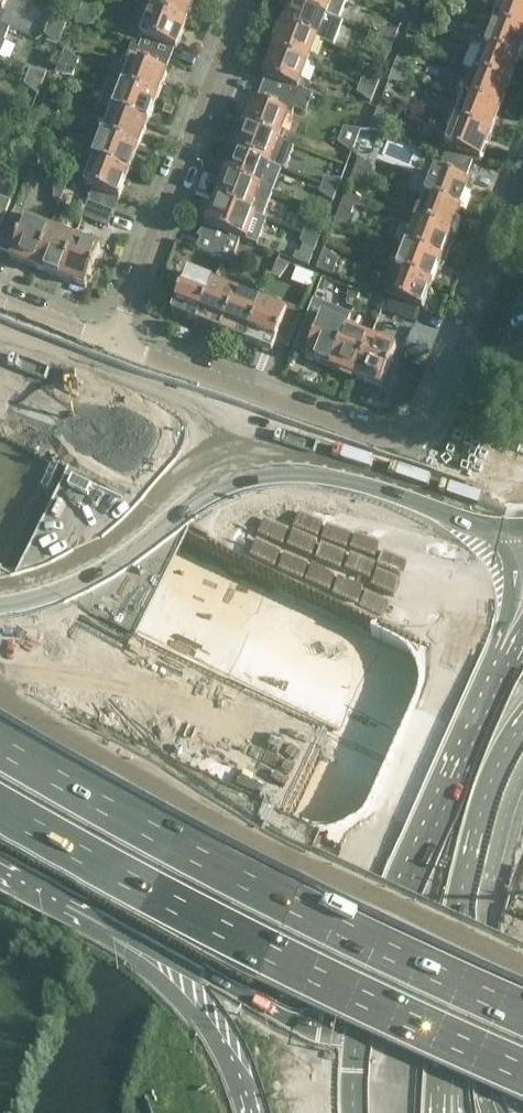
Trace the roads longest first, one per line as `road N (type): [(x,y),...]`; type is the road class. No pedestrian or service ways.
road 1 (residential): [(522,169),(413,434),(123,333)]
road 2 (motorway): [(522,1016),(284,909),(0,755)]
road 3 (motorway): [(0,814),(111,882),(264,958),(522,1073)]
road 4 (motorway): [(0,624),(295,775),(522,865)]
road 5 (motorway): [(522,740),(342,668),(119,561)]
road 6 (secondary): [(358,1033),(384,932),(515,661)]
road 7 (secondary): [(522,740),(496,791),(466,899),(444,1086)]
road 8 (unclassified): [(123,333),(246,0)]
road 9 (motorway): [(511,616),(223,490)]
road 10 (motorway): [(98,928),(204,970),(294,1024),(358,1033)]
road 11 (motorway): [(484,525),(357,485),(291,476),(223,490)]
road 12 (motorway): [(223,490),(0,386)]
road 13 (motorway): [(98,928),(191,1002),(252,1112)]
road 14 (motorway): [(119,561),(0,502)]
road 15 (residential): [(123,333),(0,287)]
road 16 (motorway): [(119,561),(77,587),(0,606)]
road 17 (motorway): [(223,490),(119,561)]

